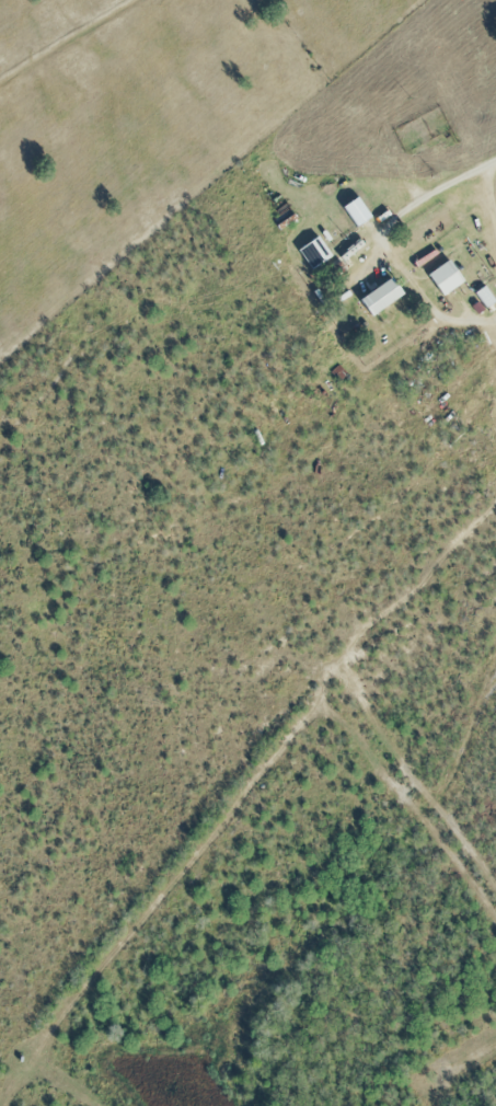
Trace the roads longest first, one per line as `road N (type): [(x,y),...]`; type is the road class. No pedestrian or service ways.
road 1 (residential): [(495,161),(405,208),(383,237),(432,308),(450,319),(495,317)]

